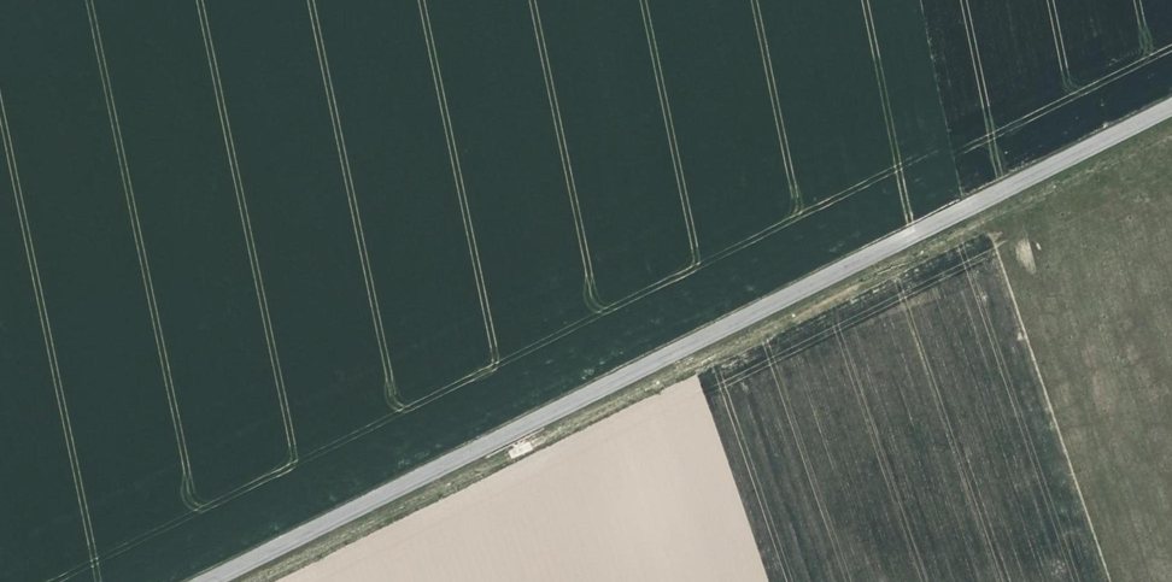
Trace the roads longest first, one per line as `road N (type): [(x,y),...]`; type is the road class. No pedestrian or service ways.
road 1 (unclassified): [(207,581),(1171,101)]
road 2 (track): [(251,581),(1171,127)]

